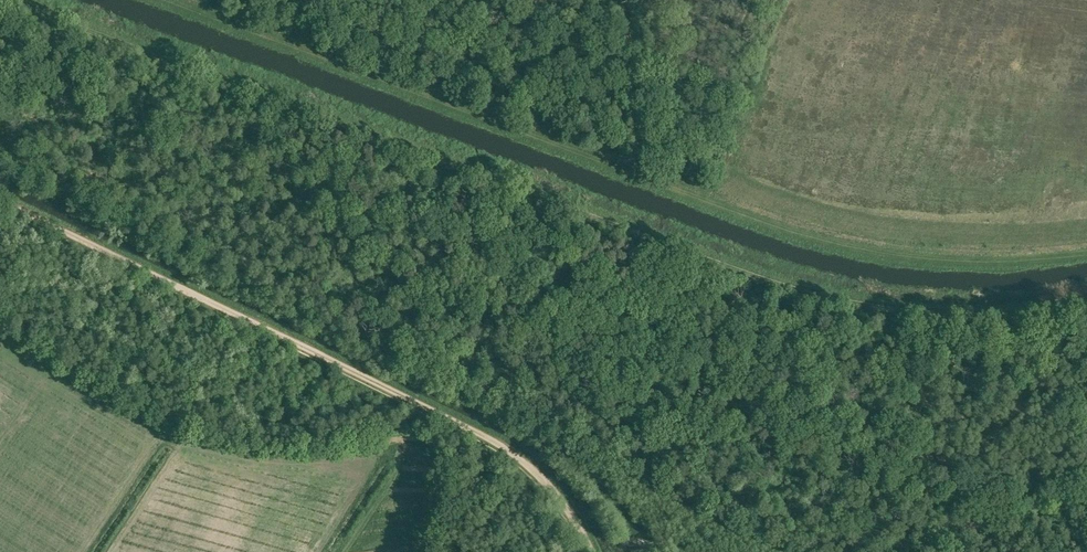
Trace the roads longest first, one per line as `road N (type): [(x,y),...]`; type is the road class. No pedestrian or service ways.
road 1 (track): [(0,4),(823,299),(937,316),(1086,313)]
road 2 (track): [(187,0),(833,236),(932,253),(1086,252)]
road 3 (track): [(594,551),(562,500),(498,441),(0,200)]

